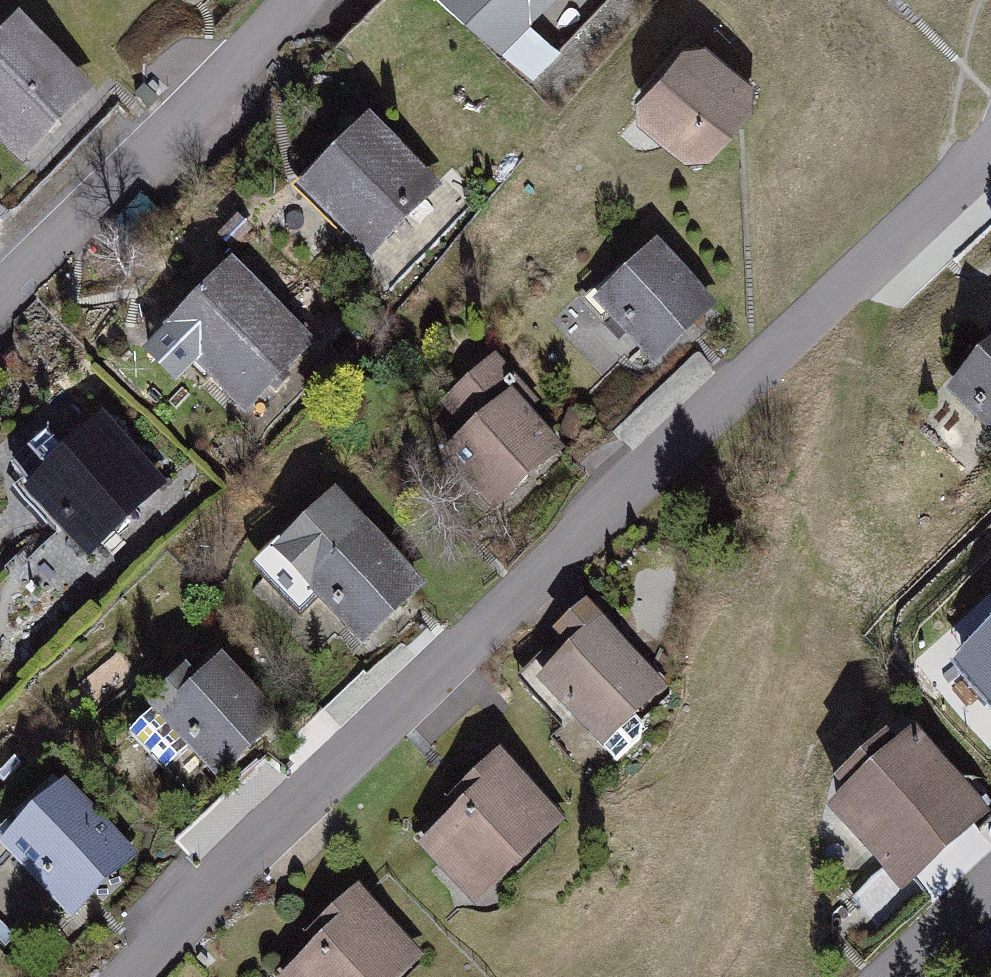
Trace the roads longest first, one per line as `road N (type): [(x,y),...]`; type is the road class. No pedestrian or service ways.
road 1 (residential): [(140,976),(199,903),(990,141)]
road 2 (residential): [(288,0),(169,135),(0,291)]

